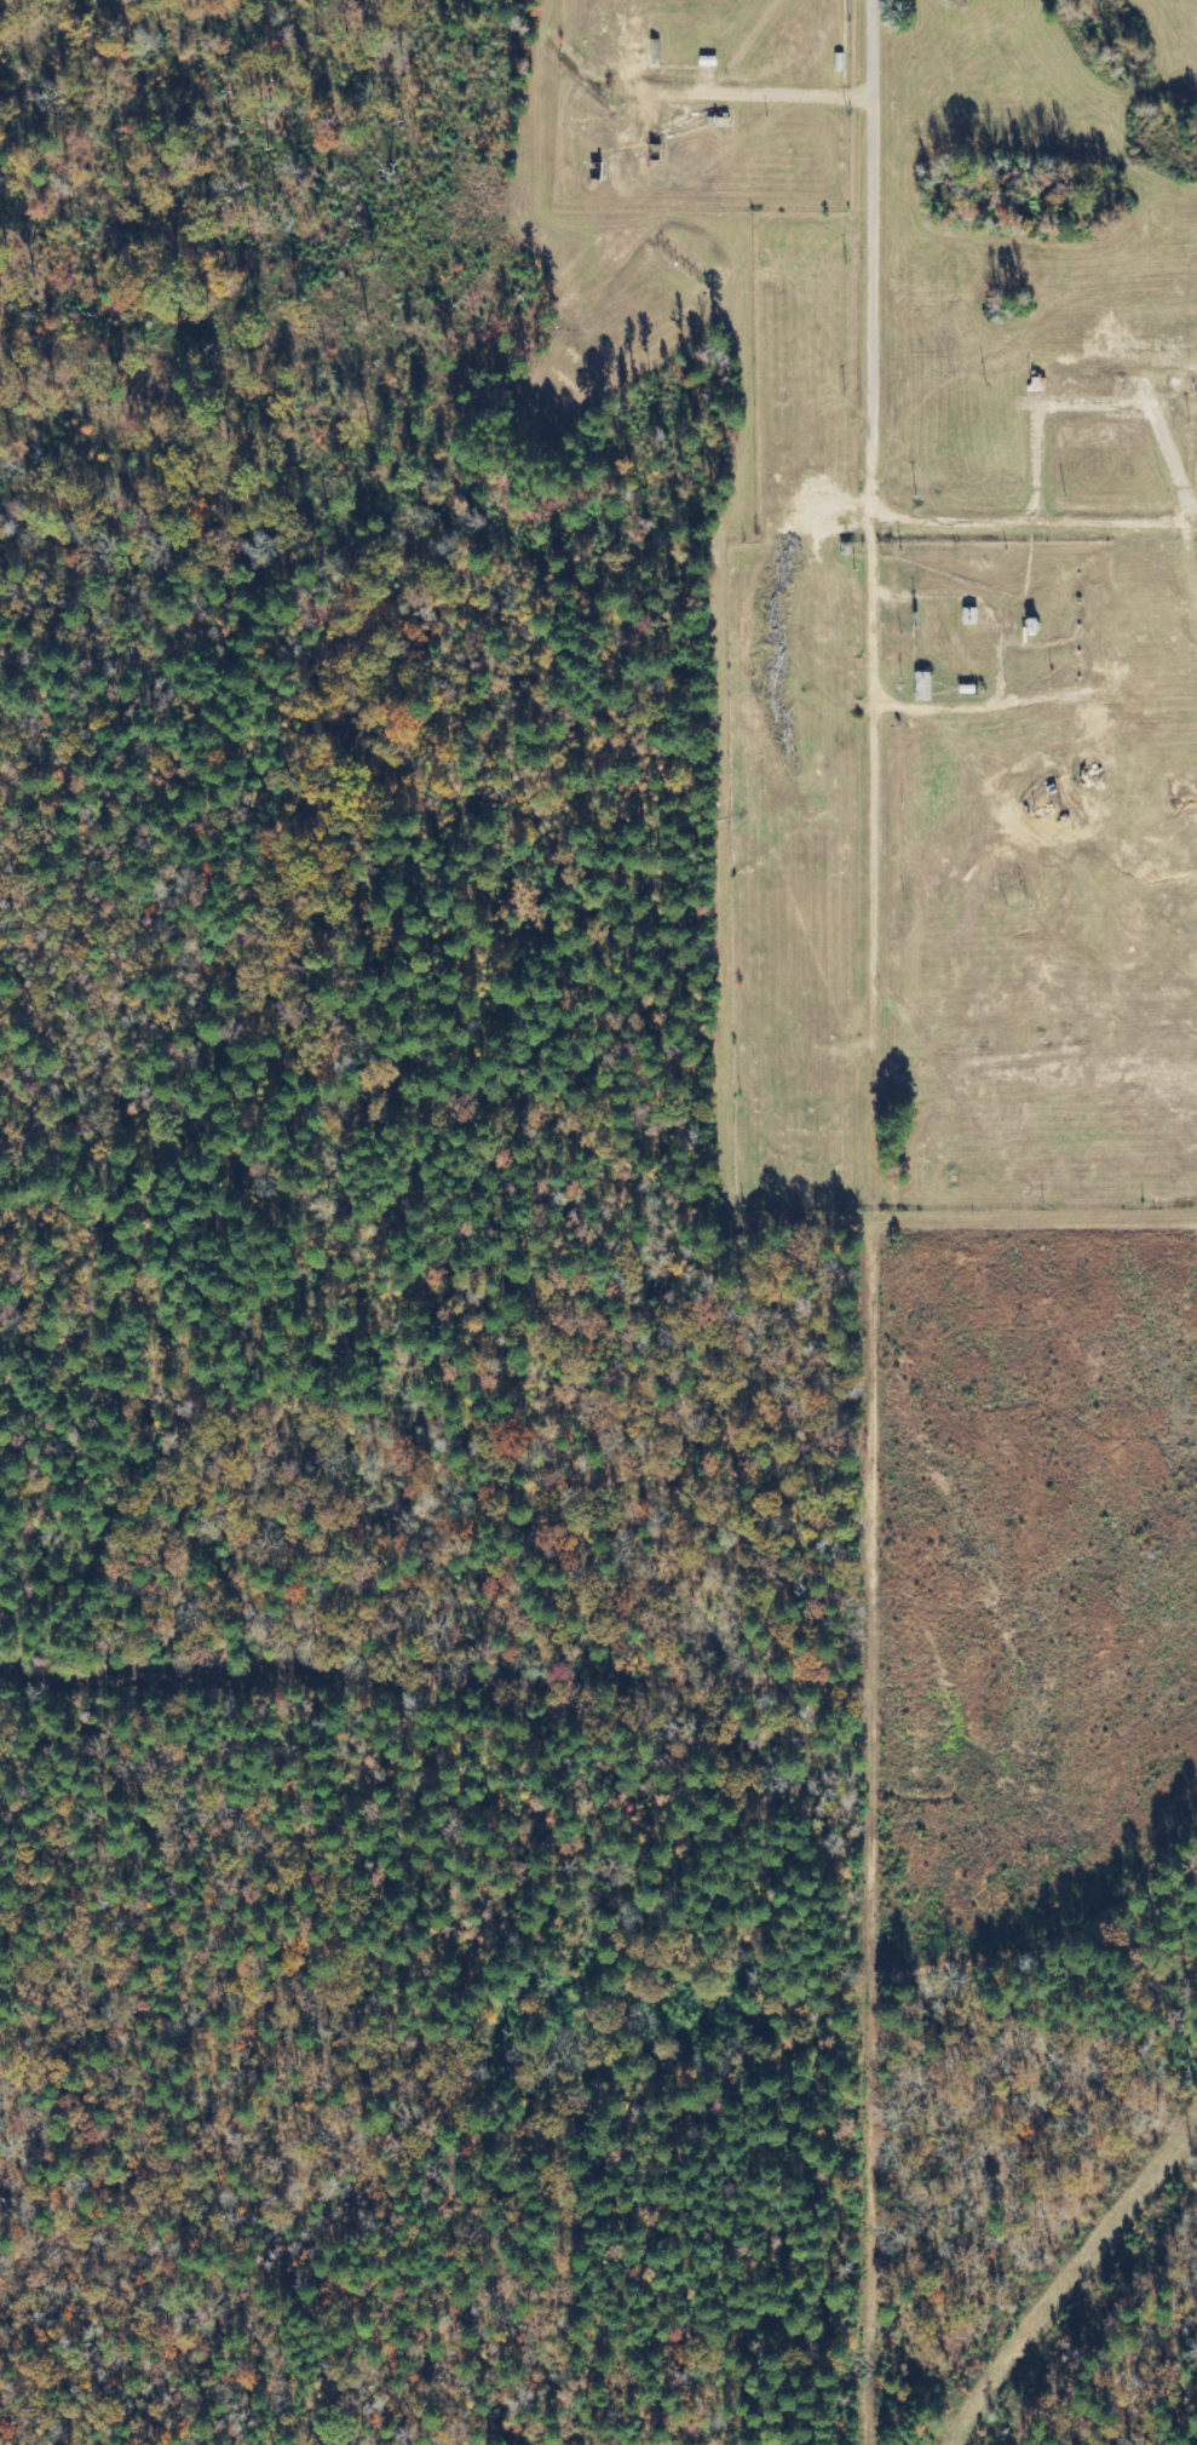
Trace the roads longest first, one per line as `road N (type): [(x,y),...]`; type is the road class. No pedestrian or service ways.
road 1 (residential): [(894,2444),(888,0)]
road 2 (residential): [(890,1680),(0,1675)]
road 3 (residential): [(890,527),(1196,525)]

